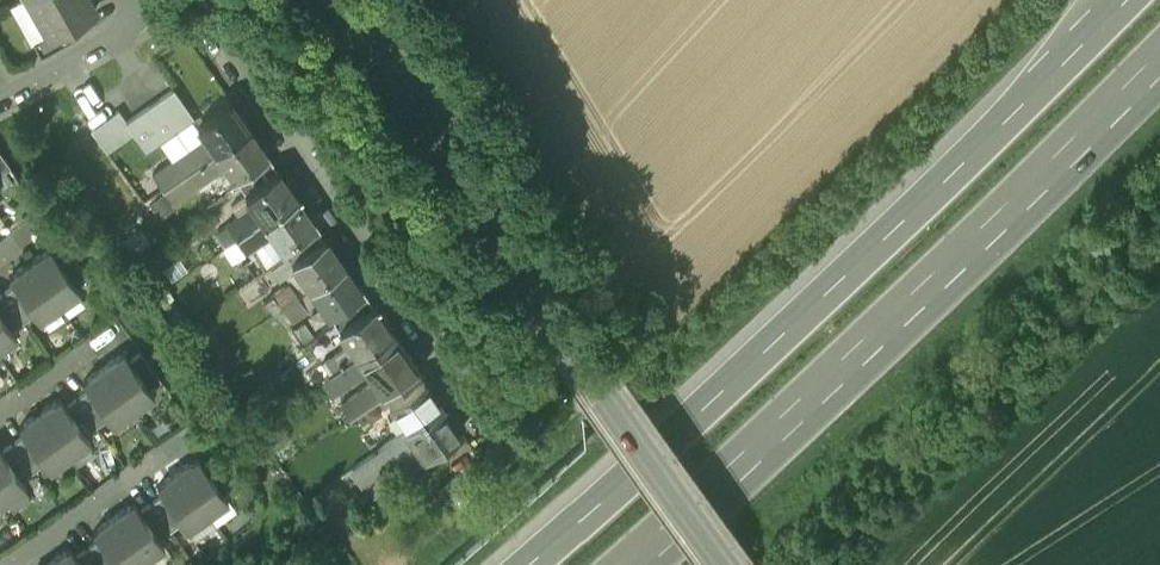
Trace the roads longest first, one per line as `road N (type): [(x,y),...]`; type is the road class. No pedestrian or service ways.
road 1 (motorway): [(1127,0),(947,180),(534,564)]
road 2 (motorway): [(625,564),(1159,49)]
road 3 (tertiary): [(729,564),(346,21)]
road 4 (residential): [(192,0),(489,439)]
road 5 (residential): [(11,564),(164,454)]
road 6 (residential): [(126,0),(132,18),(112,41),(22,94),(0,97)]

